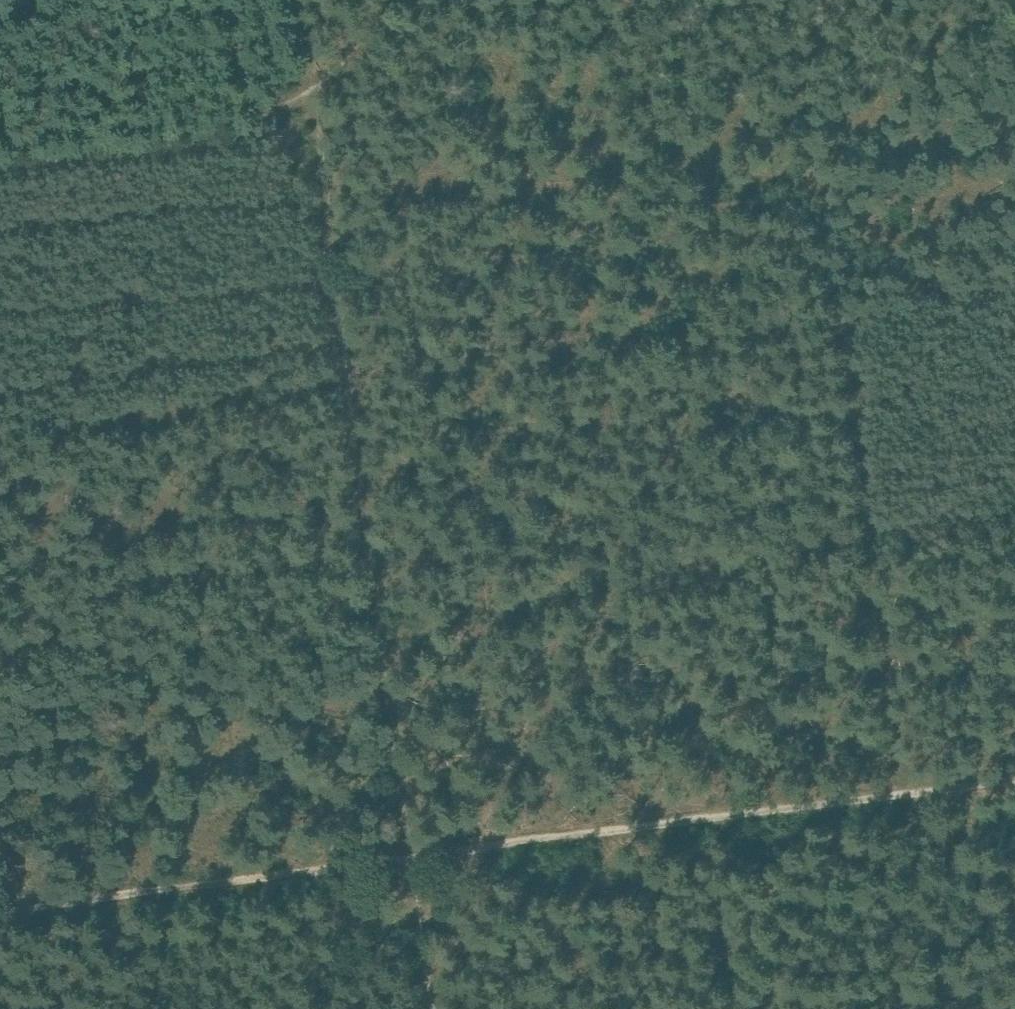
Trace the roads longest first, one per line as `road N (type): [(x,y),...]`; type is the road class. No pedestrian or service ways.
road 1 (track): [(1014,777),(411,859)]
road 2 (track): [(411,859),(0,913)]

